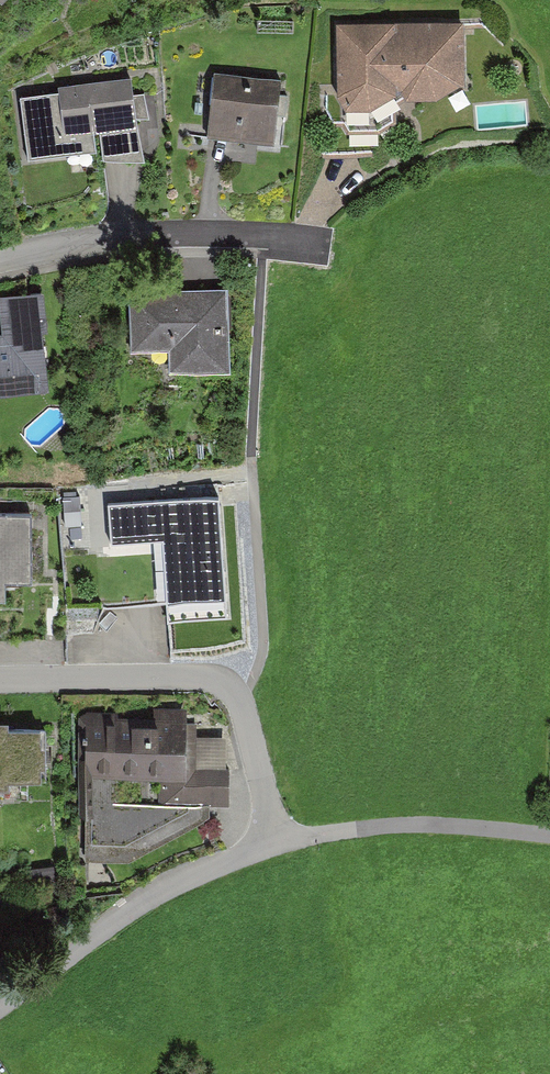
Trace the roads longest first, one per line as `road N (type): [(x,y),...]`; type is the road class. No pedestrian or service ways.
road 1 (residential): [(0,678),(191,677),(233,689),(275,839),(113,922),(0,1006)]
road 2 (residential): [(0,259),(102,239),(303,242)]

